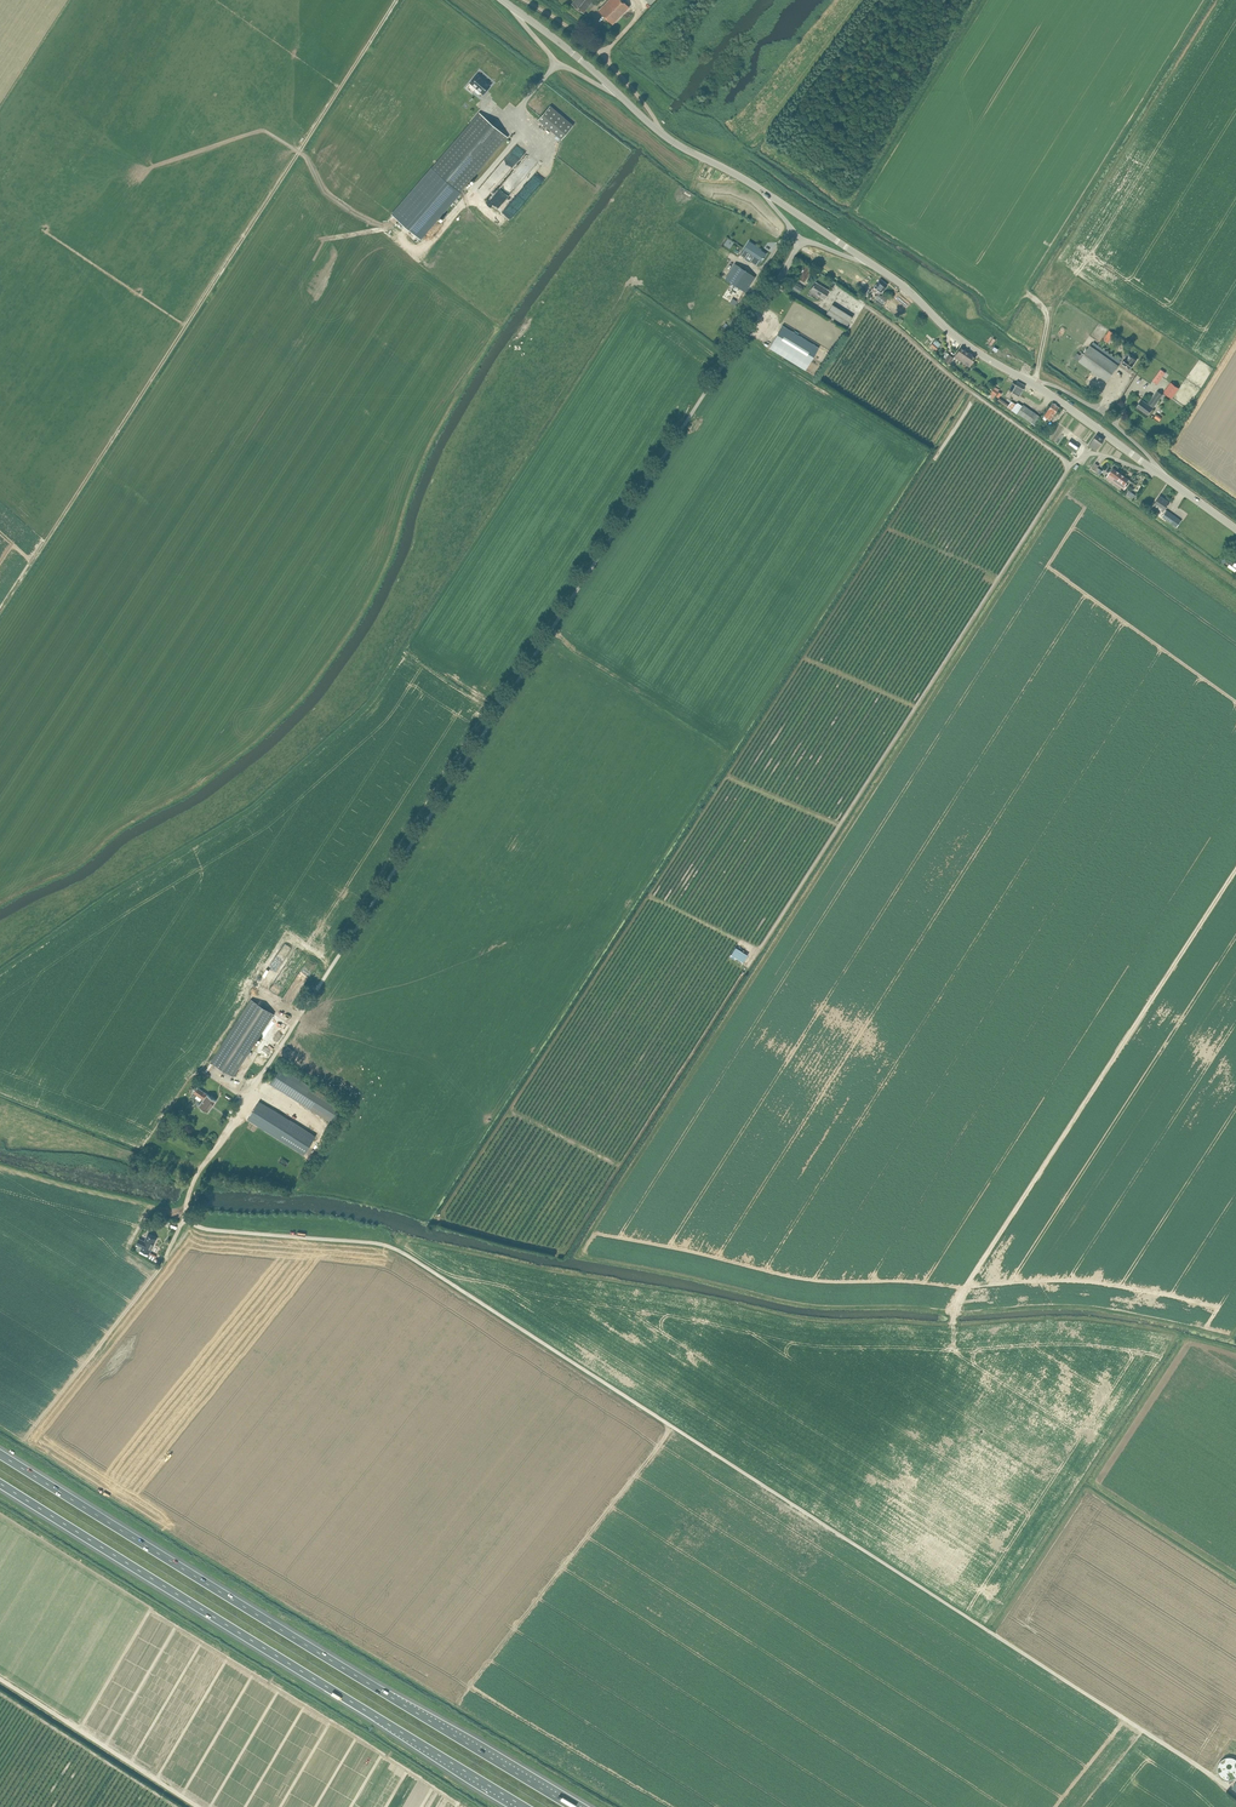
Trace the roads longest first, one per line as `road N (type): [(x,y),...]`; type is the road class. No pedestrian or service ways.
road 1 (unclassified): [(1235,1794),(409,1256),(370,1242),(204,1229),(185,1214),(205,1162),(801,240)]
road 2 (track): [(854,300),(1061,457),(1066,471),(757,953)]
road 3 (motorway): [(574,1806),(0,1453)]
road 4 (track): [(397,0),(45,544)]
road 5 (motorway): [(0,1484),(525,1806)]
road 6 (tertiary): [(1235,529),(1058,400),(964,342),(863,258)]
road 7 (tertiary): [(766,193),(679,146),(503,0)]

